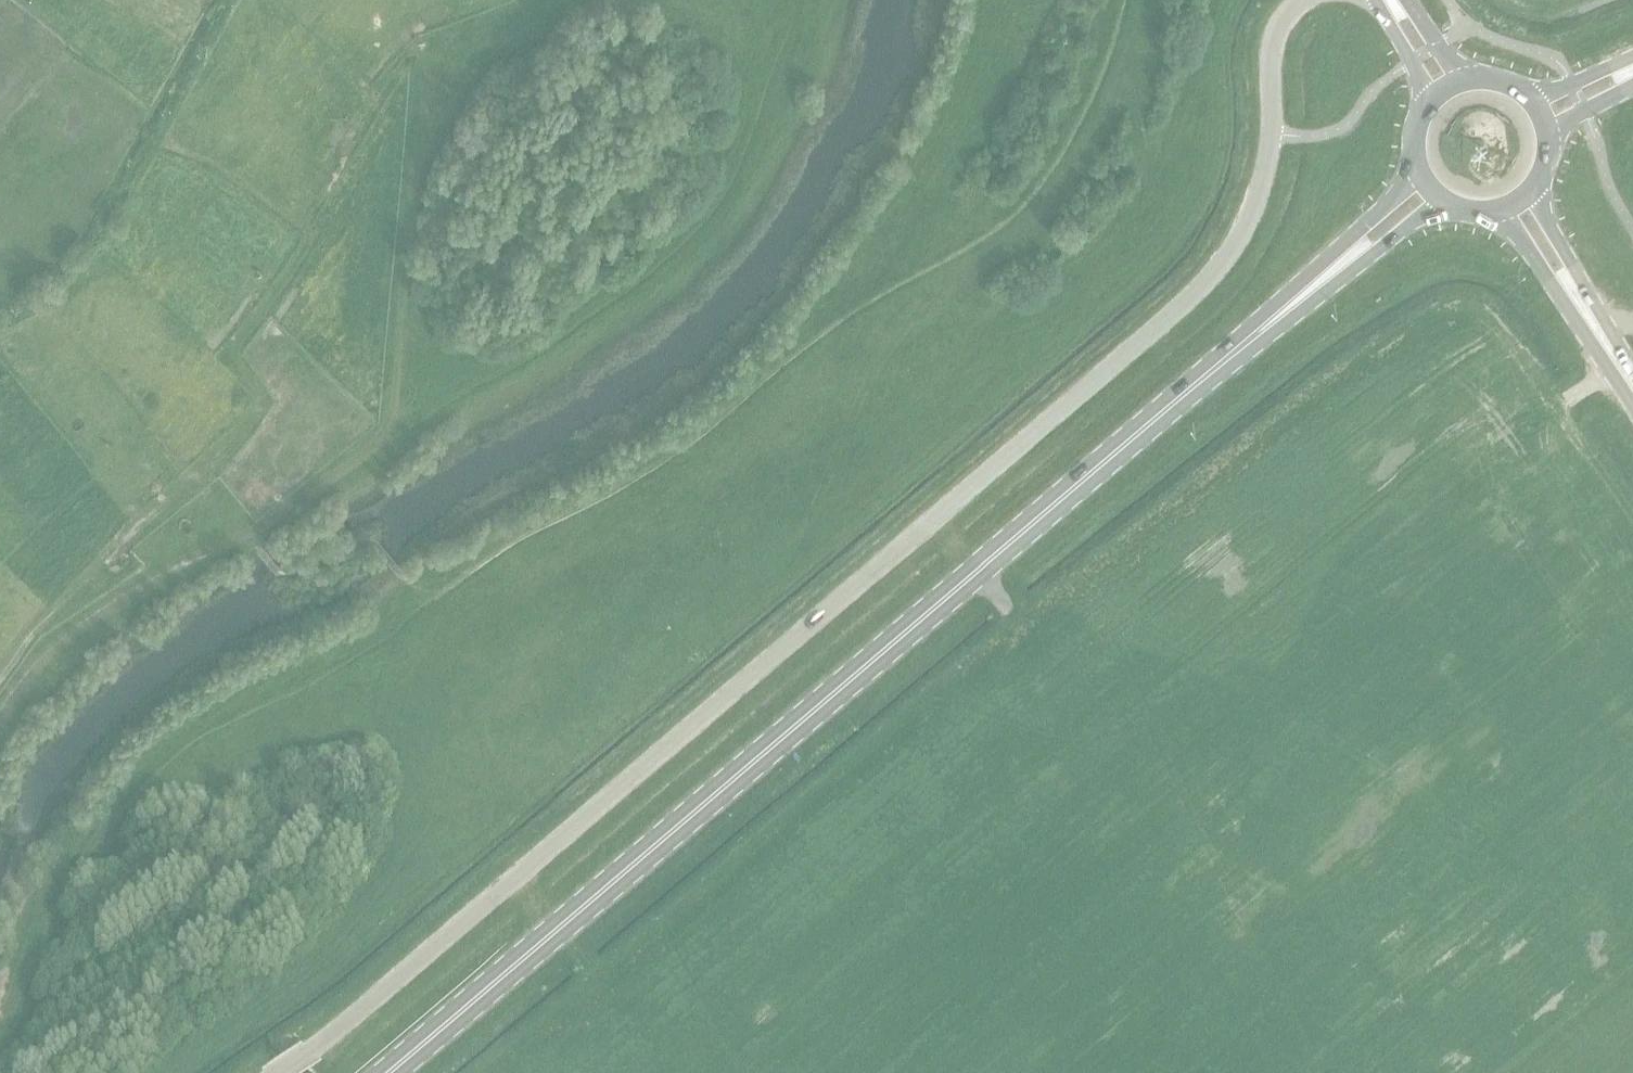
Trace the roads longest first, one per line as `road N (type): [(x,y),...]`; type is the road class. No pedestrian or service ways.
road 1 (unclassified): [(277,1072),(1199,291),(1257,204),(1274,135),(1274,35),(1301,0)]
road 2 (secondary): [(386,1072),(1328,272)]
road 3 (secondary): [(1589,317),(1534,190)]
road 4 (secondary): [(1503,211),(1549,278),(1589,317)]
road 5 (secondary): [(1420,174),(1361,226),(1328,272)]
road 6 (secondary): [(1328,272),(1380,248),(1439,199)]

